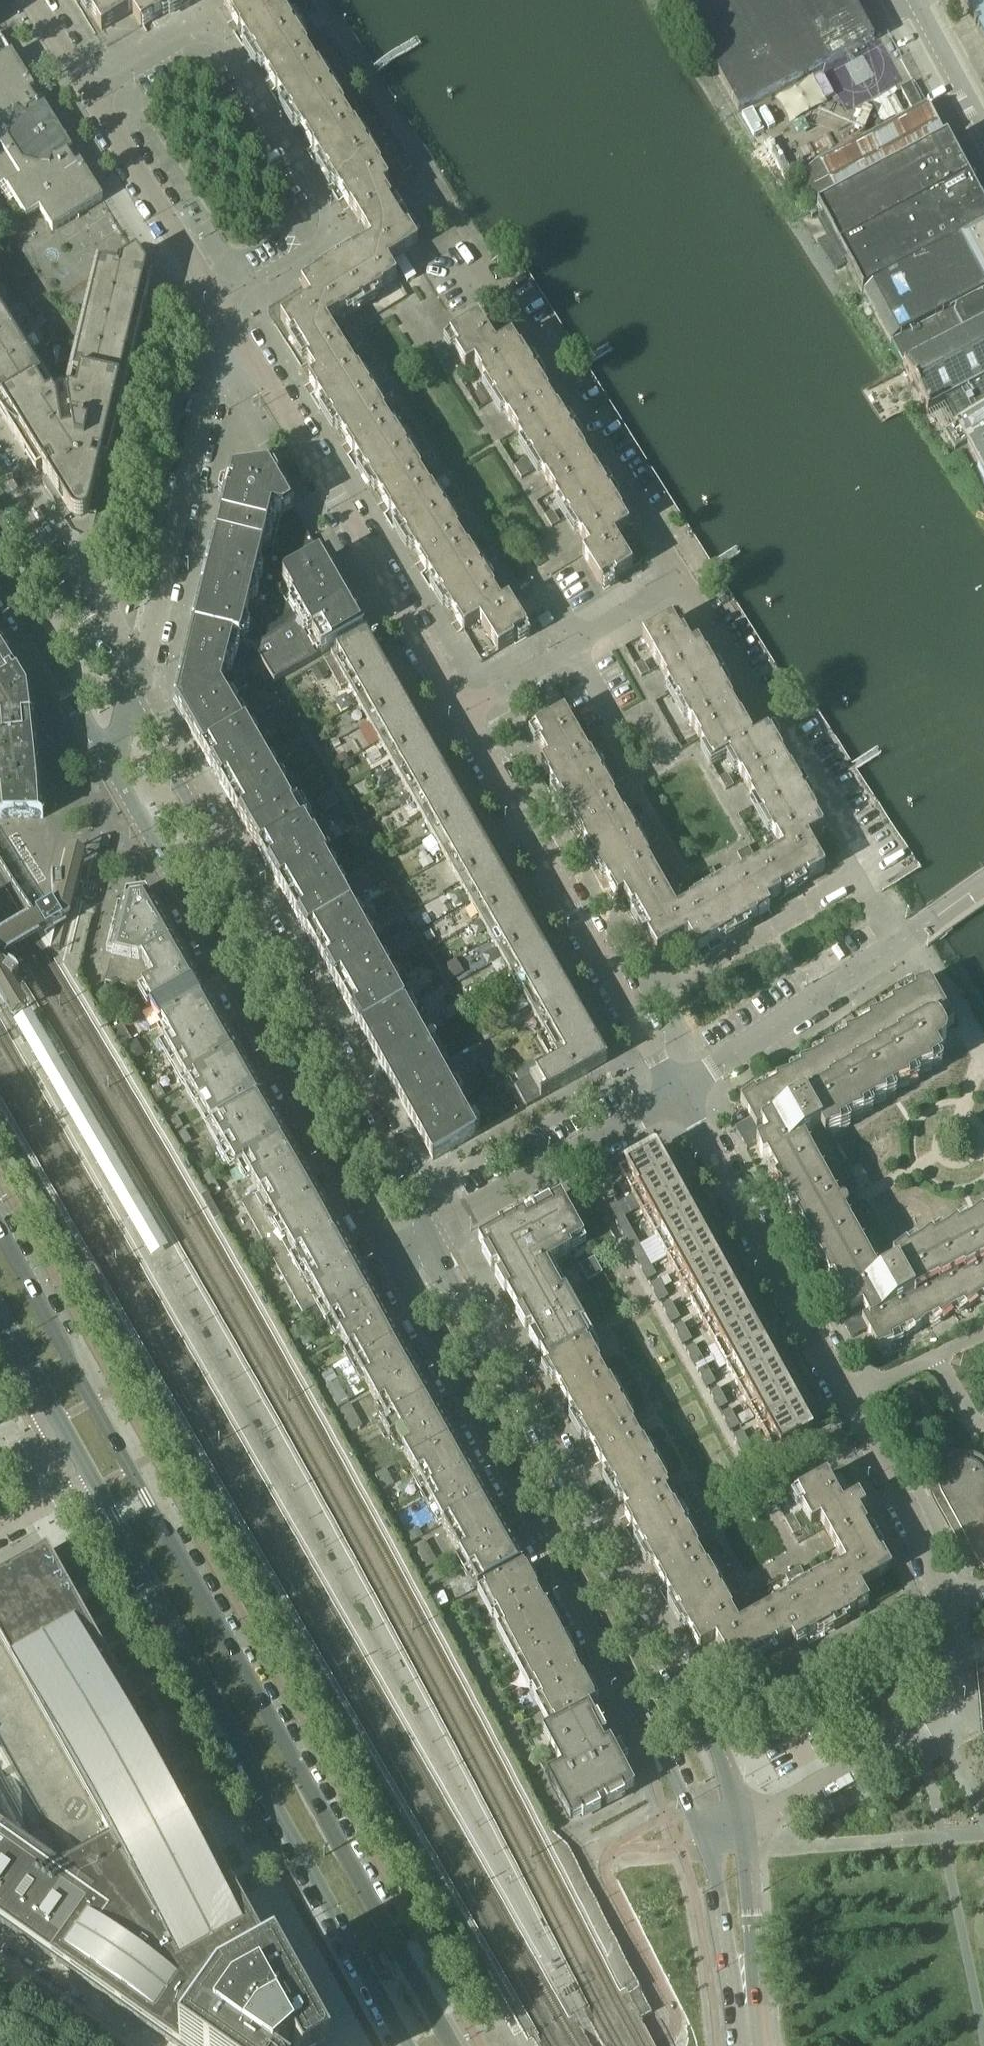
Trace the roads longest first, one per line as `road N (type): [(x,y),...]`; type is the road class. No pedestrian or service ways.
road 1 (secondary): [(453,2045),(0,1227)]
road 2 (residential): [(741,1826),(932,1725),(945,1703),(949,1659),(912,1517),(679,1093)]
road 3 (residential): [(462,717),(686,576),(496,272),(418,317)]
road 4 (residential): [(741,1826),(716,1746),(432,1233)]
road 5 (residential): [(386,1258),(703,1833)]
road 6 (secondary): [(95,1484),(410,2045)]
road 7 (residential): [(432,1233),(131,702)]
road 8 (residential): [(111,766),(386,1258)]
road 9 (residential): [(95,96),(177,45),(216,43),(318,195),(323,218),(315,239),(220,302)]
road 10 (residential): [(462,717),(227,316)]
road 11 (residential): [(679,1093),(462,717)]
road 12 (residential): [(131,702),(227,316)]
road 13 (residential): [(679,1093),(983,888)]
road 14 (residential): [(432,1233),(679,1093)]
road 15 (residential): [(131,702),(0,485)]
road 16 (residential): [(220,302),(95,96)]
road 17 (residential): [(755,2045),(741,1826)]
road 18 (residential): [(703,1833),(745,2045)]
road 19 (residential): [(0,582),(111,766)]
road 20 (residential): [(123,2045),(0,1960)]
road 21 (residential): [(983,131),(914,0)]
road 22 (secondary): [(0,1315),(61,1425)]

